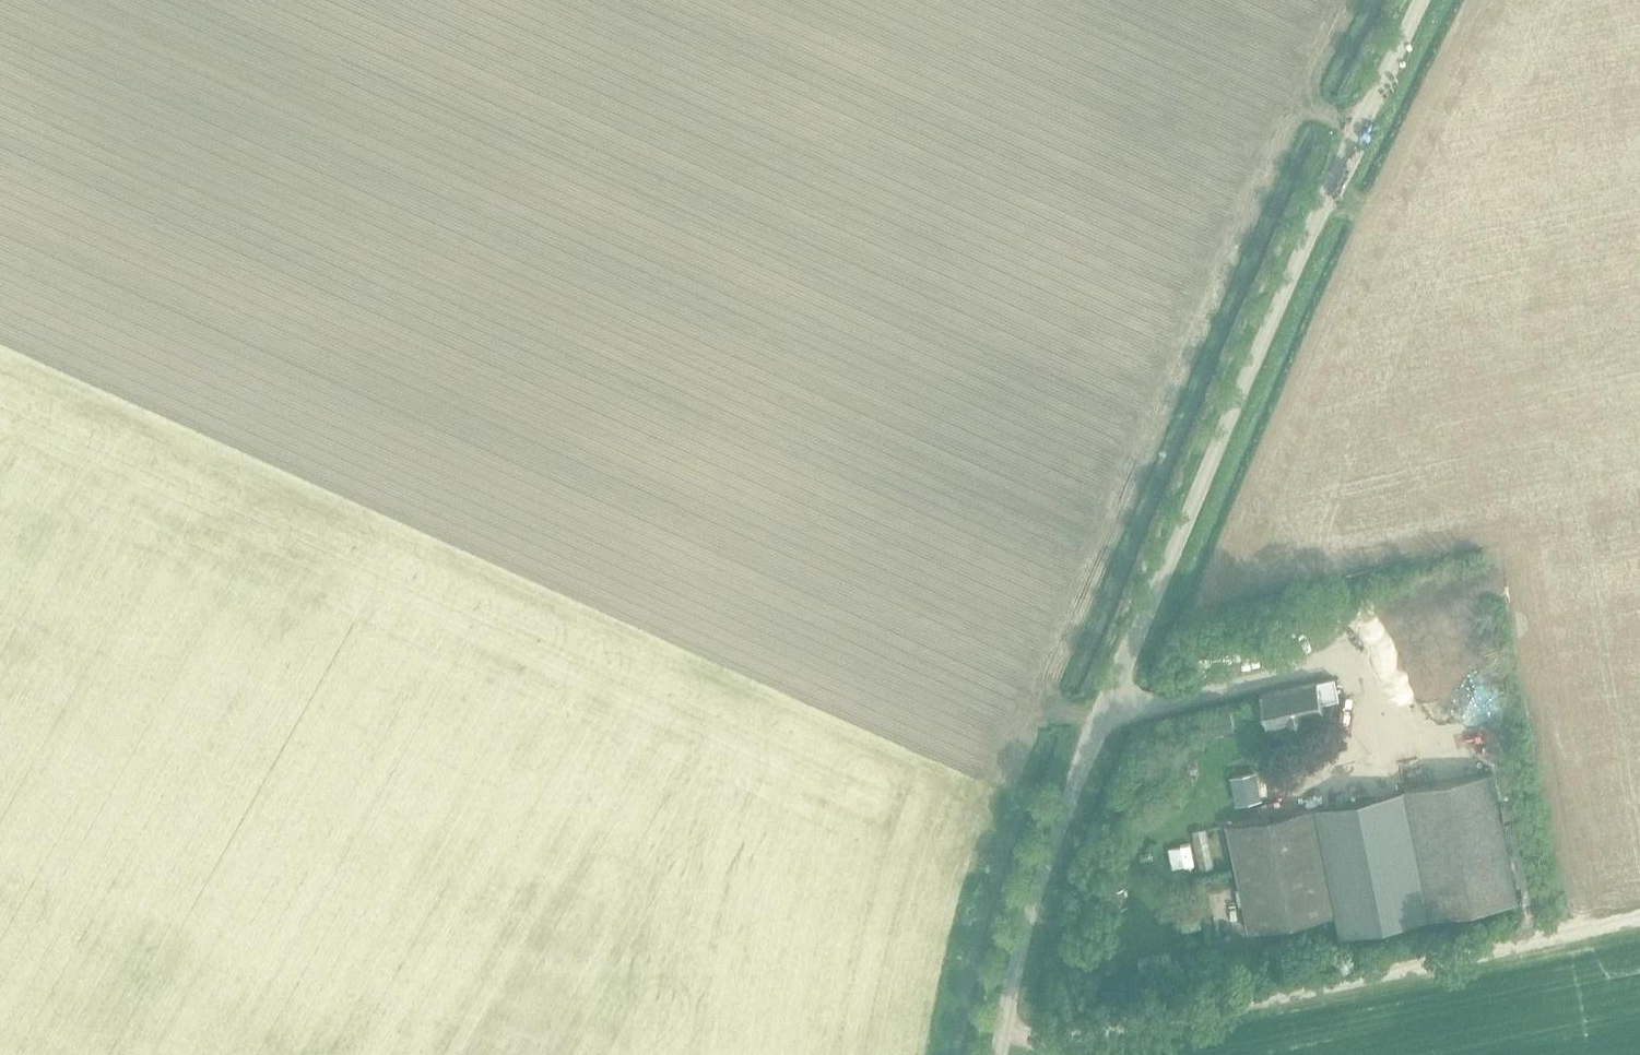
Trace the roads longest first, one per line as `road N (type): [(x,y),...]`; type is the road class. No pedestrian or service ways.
road 1 (unclassified): [(998,1054),(1012,977),(1107,699),(1423,0)]

